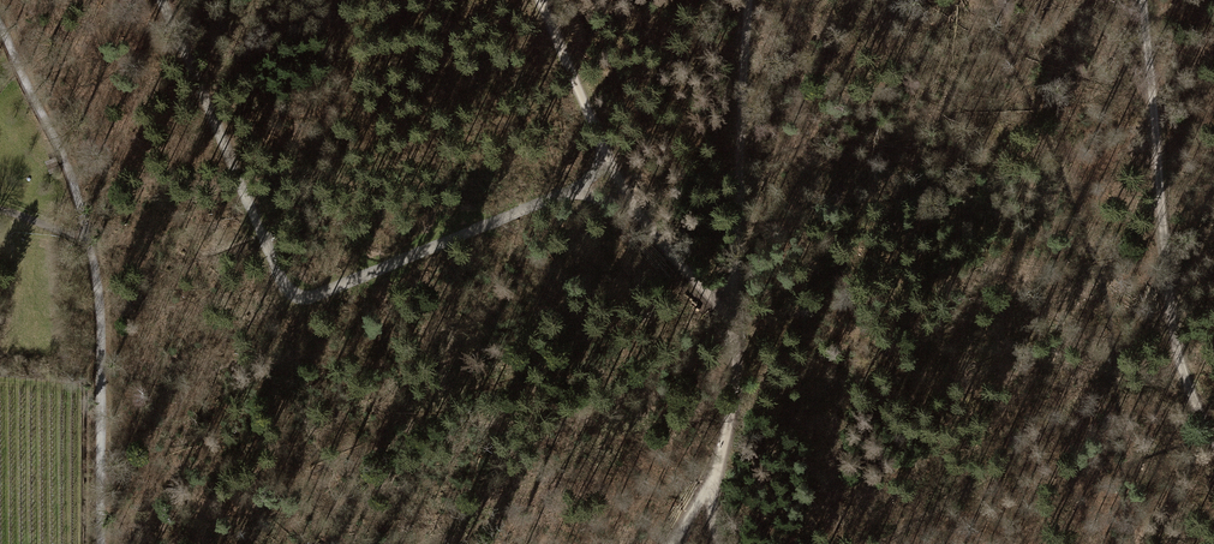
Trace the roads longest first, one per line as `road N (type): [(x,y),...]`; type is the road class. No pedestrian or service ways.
road 1 (track): [(163,0),(282,297),(316,294),(611,172)]
road 2 (track): [(0,25),(67,162),(96,270),(101,543)]
road 3 (track): [(1213,447),(1177,360),(1141,0)]
road 4 (track): [(735,327),(611,172),(542,0)]
road 5 (track): [(735,327),(749,0)]
road 6 (track): [(718,543),(711,517),(738,365),(735,327)]

